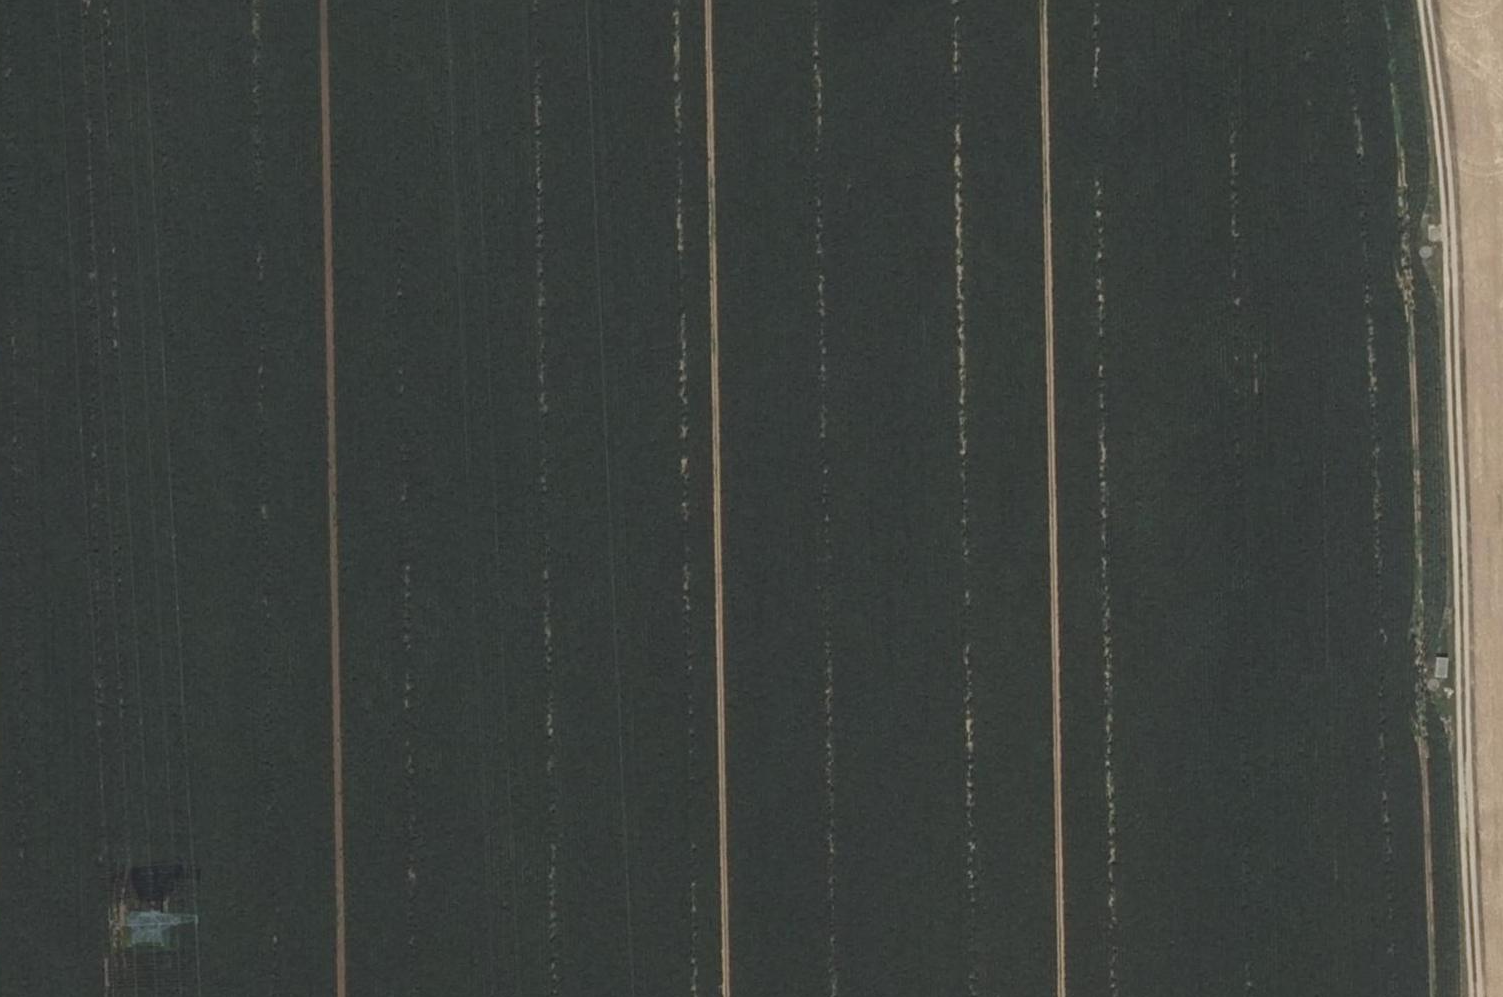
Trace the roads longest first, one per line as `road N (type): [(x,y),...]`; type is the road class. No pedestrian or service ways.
road 1 (track): [(1477,996),(1440,114),(1427,0)]

